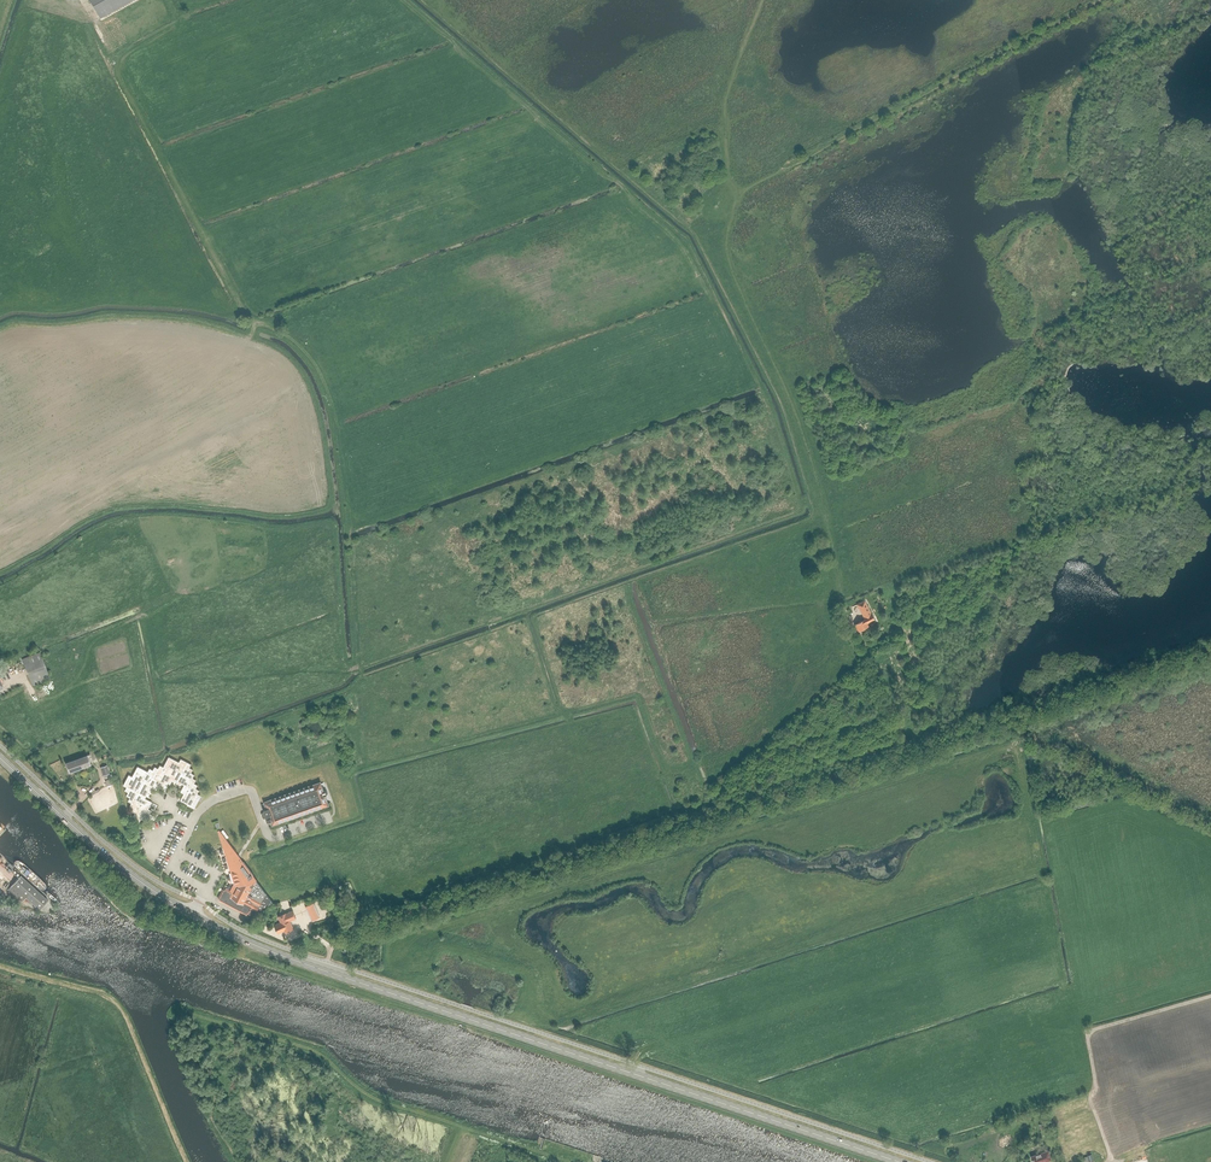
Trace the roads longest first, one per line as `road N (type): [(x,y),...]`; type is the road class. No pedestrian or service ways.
road 1 (secondary): [(902,1161),(240,939),(132,876),(0,758)]
road 2 (track): [(910,751),(362,926),(337,942),(327,962)]
road 3 (track): [(1210,651),(910,751)]
road 4 (track): [(910,751),(839,597)]

